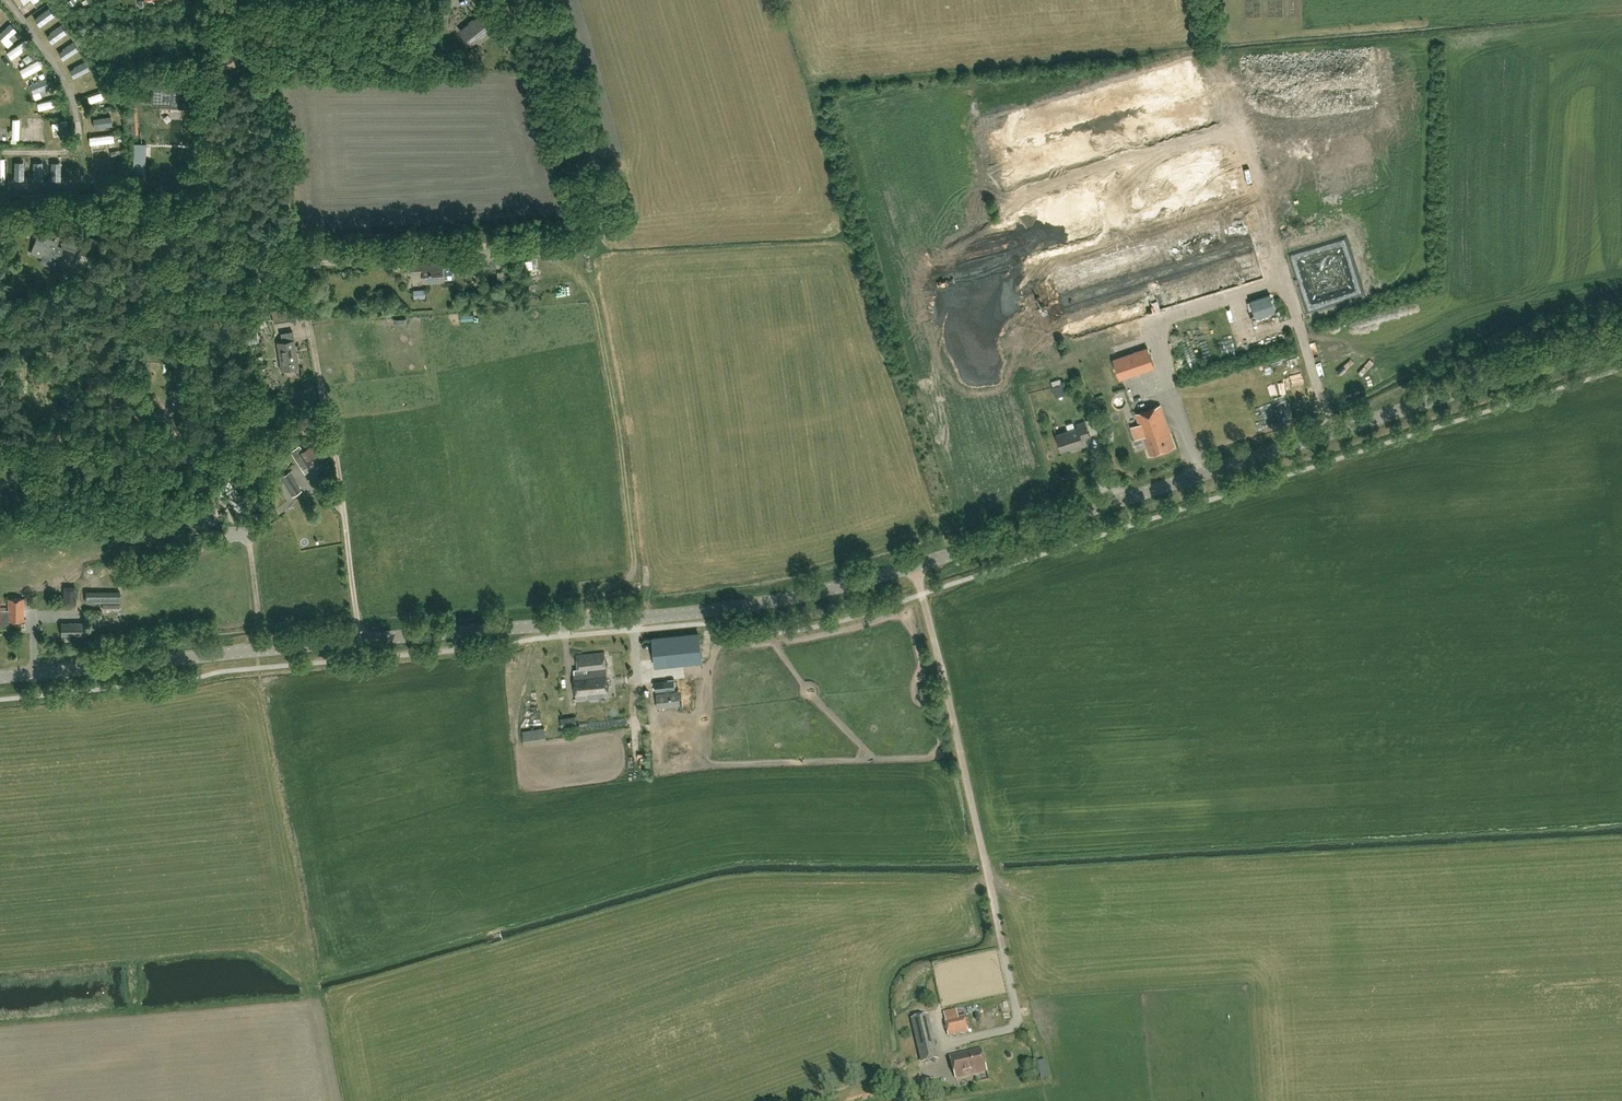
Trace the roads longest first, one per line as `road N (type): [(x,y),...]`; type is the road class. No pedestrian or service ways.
road 1 (tertiary): [(0,675),(686,613),(821,592),(1621,341)]
road 2 (track): [(224,0),(277,117),(364,640)]
road 3 (track): [(0,439),(330,421)]

